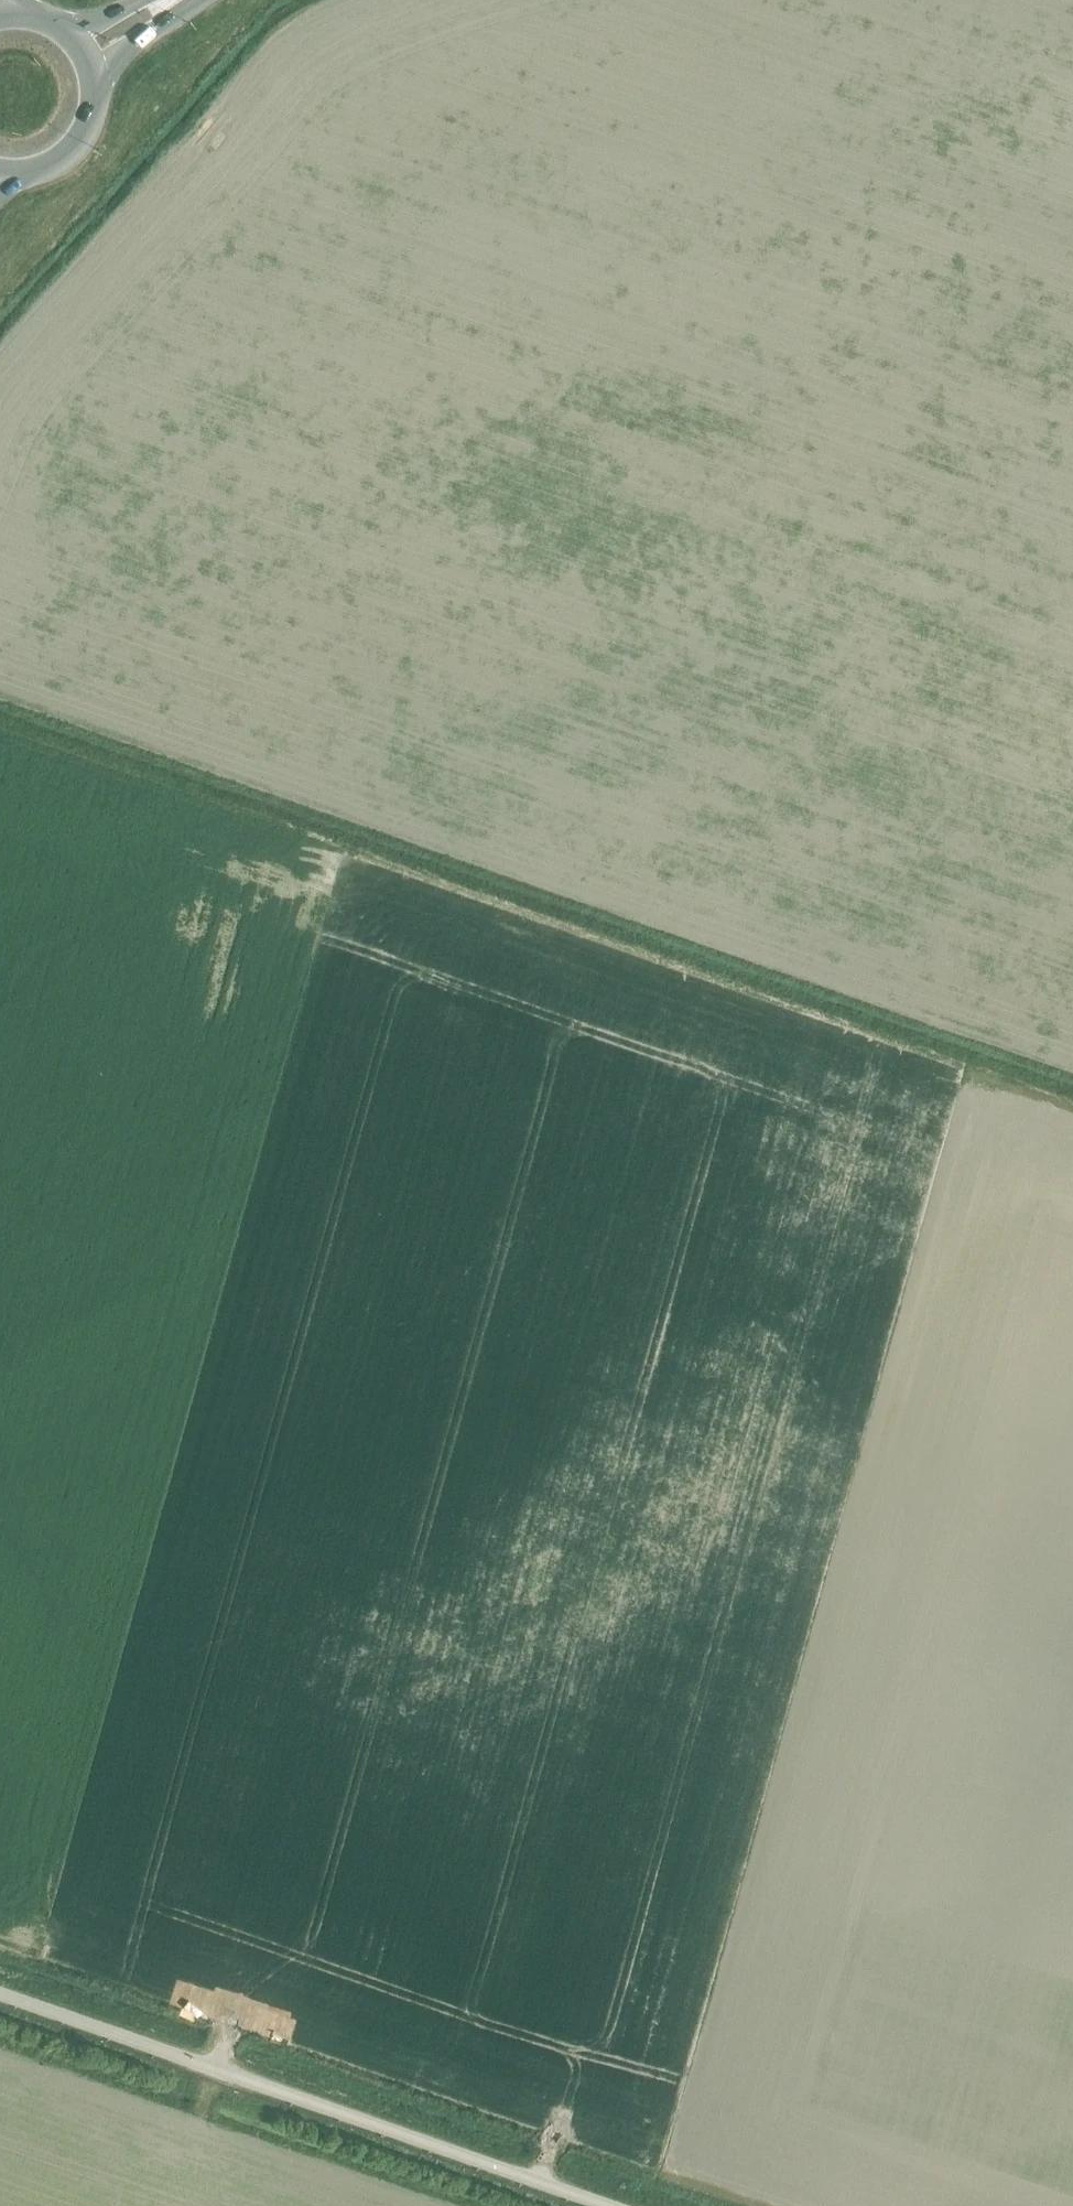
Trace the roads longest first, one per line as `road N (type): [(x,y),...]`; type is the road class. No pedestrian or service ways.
road 1 (unclassified): [(621,2205),(0,1989)]
road 2 (primary): [(1,173),(42,170),(72,152),(96,109),(95,72)]

